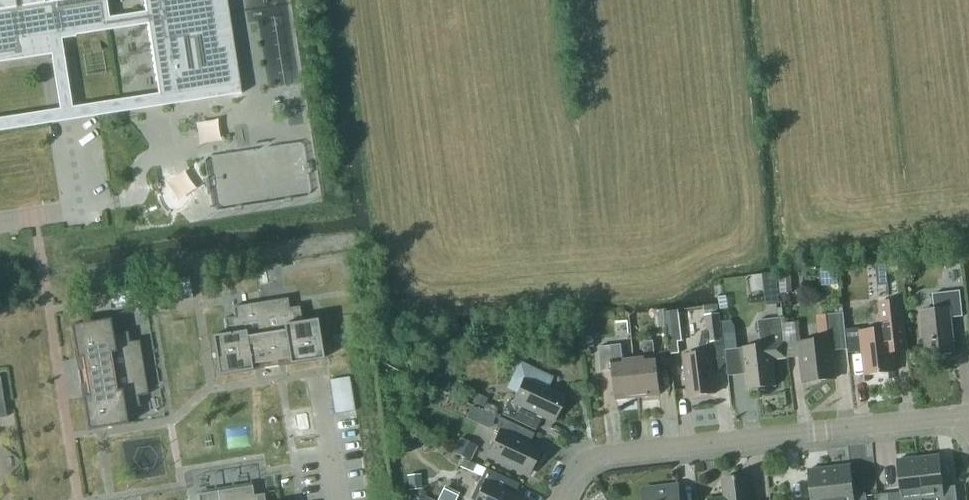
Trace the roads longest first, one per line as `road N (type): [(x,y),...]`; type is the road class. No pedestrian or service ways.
road 1 (residential): [(968,415),(608,454),(583,461),(558,499)]

